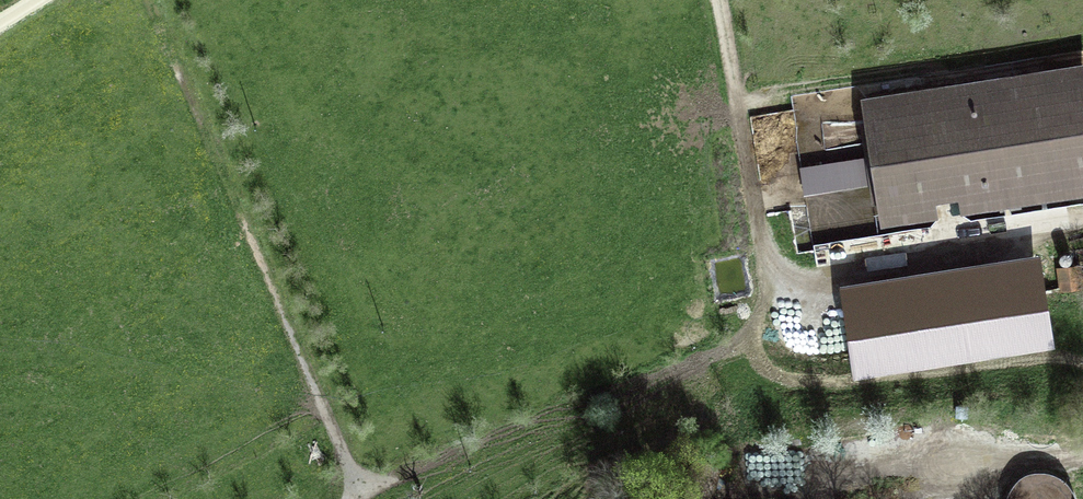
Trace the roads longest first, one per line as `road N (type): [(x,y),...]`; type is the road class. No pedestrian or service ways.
road 1 (track): [(149,0),(378,490)]
road 2 (track): [(378,490),(592,397),(751,339),(778,281)]

